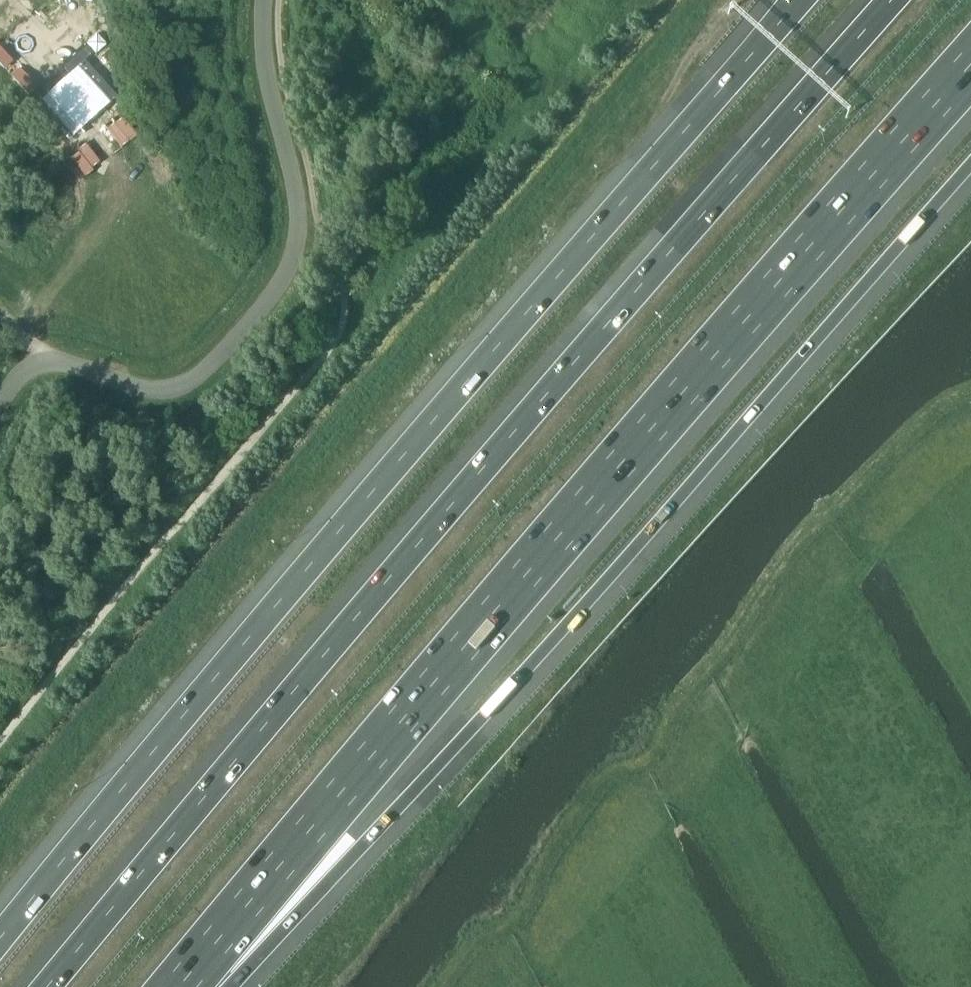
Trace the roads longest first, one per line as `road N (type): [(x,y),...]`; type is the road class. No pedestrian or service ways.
road 1 (motorway): [(891,0),(483,465),(46,986)]
road 2 (motorway): [(798,0),(254,626),(0,934)]
road 3 (motorway): [(177,986),(970,63)]
road 4 (motorway): [(178,986),(361,846),(970,170)]

